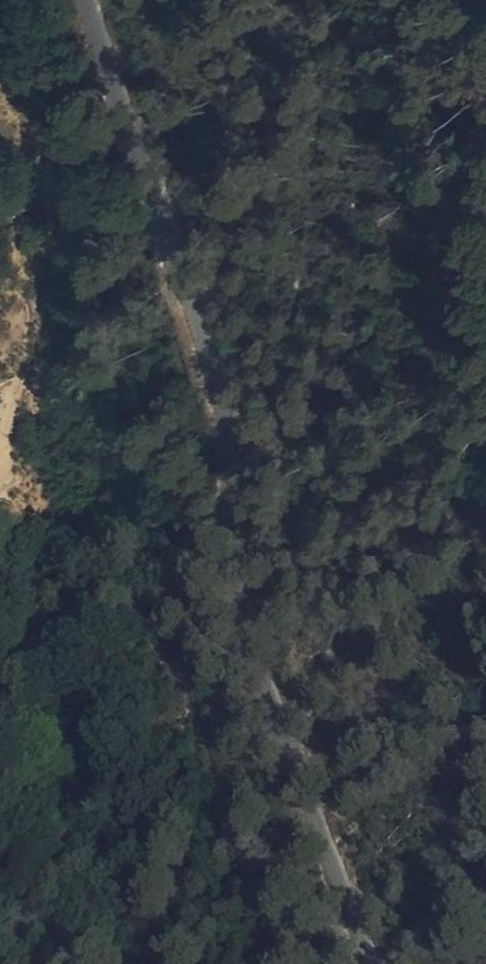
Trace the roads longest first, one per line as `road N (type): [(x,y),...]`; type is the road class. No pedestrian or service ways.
road 1 (residential): [(96,0),(204,325),(320,829),(369,963)]

